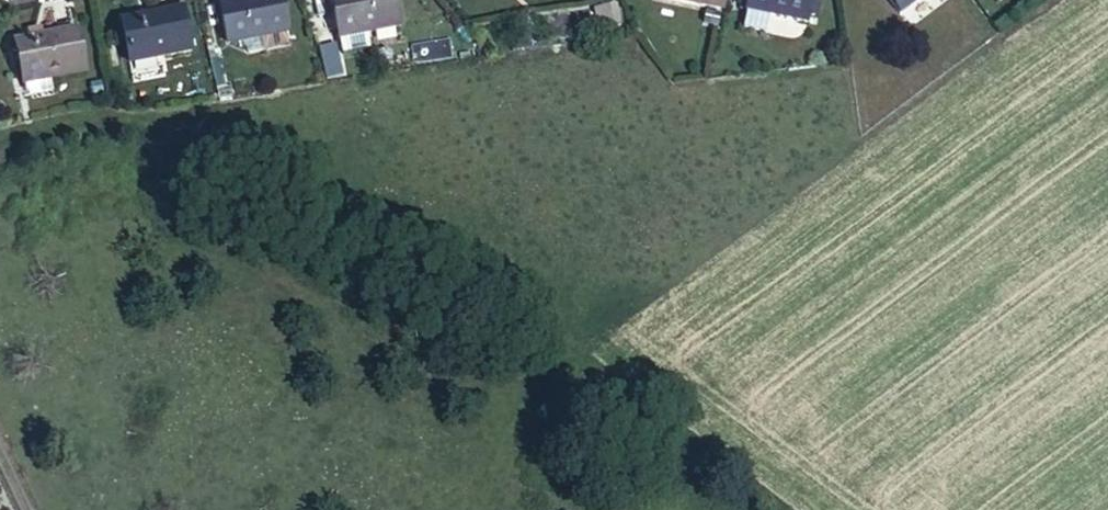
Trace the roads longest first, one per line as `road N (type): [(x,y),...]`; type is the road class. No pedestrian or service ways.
road 1 (track): [(768,509),(373,221),(196,143),(68,131),(0,152)]

